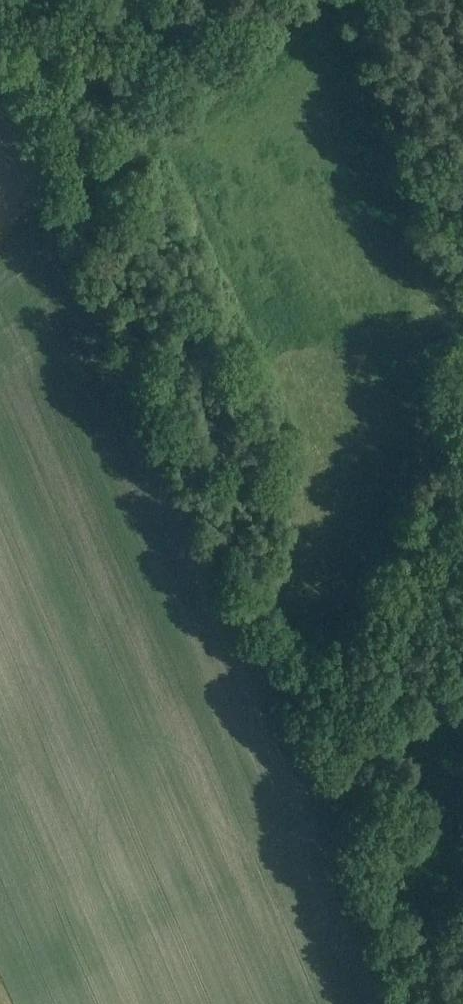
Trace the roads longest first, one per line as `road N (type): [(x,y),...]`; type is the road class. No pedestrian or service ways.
road 1 (track): [(462,370),(335,811)]
road 2 (track): [(462,542),(418,542),(305,604),(228,578)]

